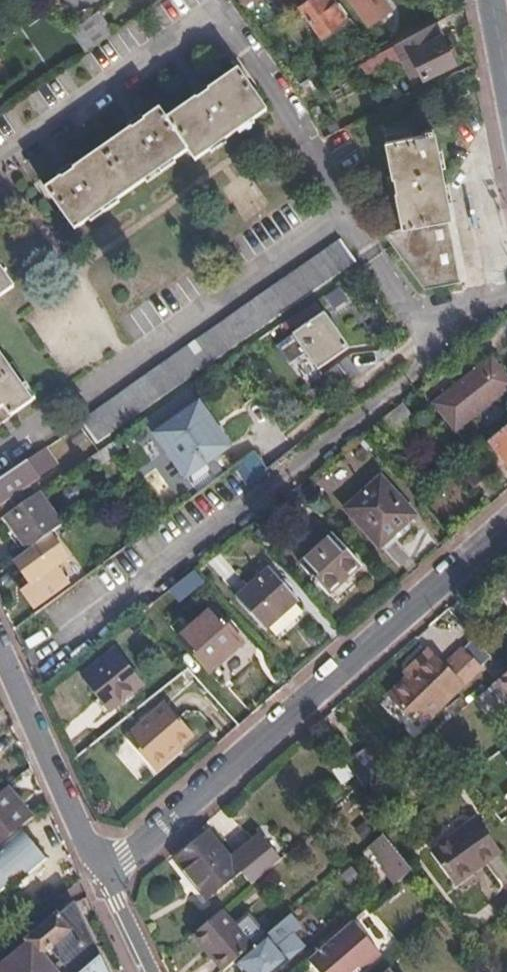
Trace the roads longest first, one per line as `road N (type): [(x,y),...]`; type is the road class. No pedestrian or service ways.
road 1 (residential): [(101,873),(506,525)]
road 2 (residential): [(0,656),(101,873)]

